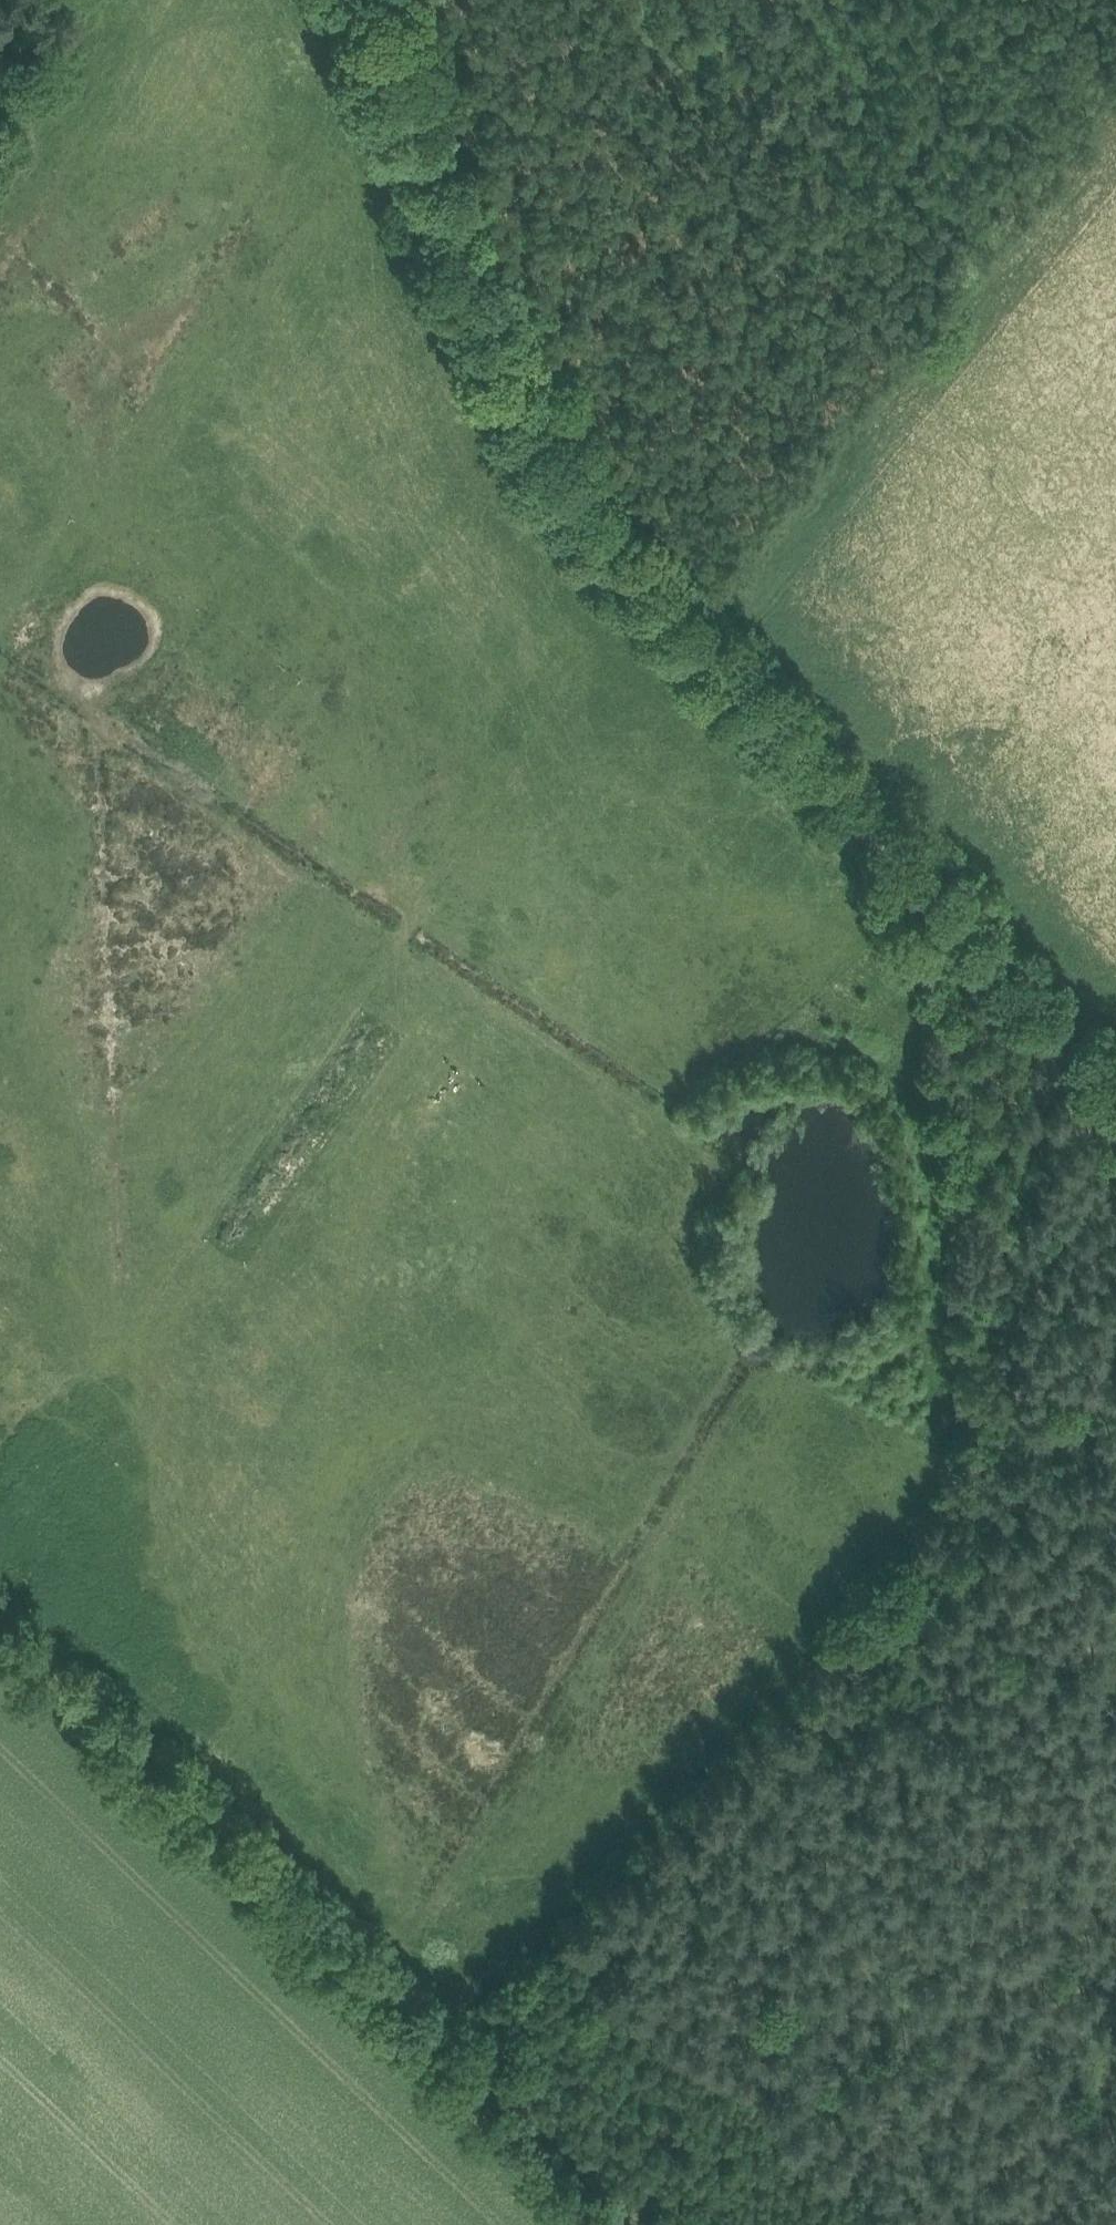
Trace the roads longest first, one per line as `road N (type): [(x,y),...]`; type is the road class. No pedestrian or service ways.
road 1 (track): [(364,0),(574,505),(1115,1100)]
road 2 (track): [(1115,93),(1010,50),(938,0)]

